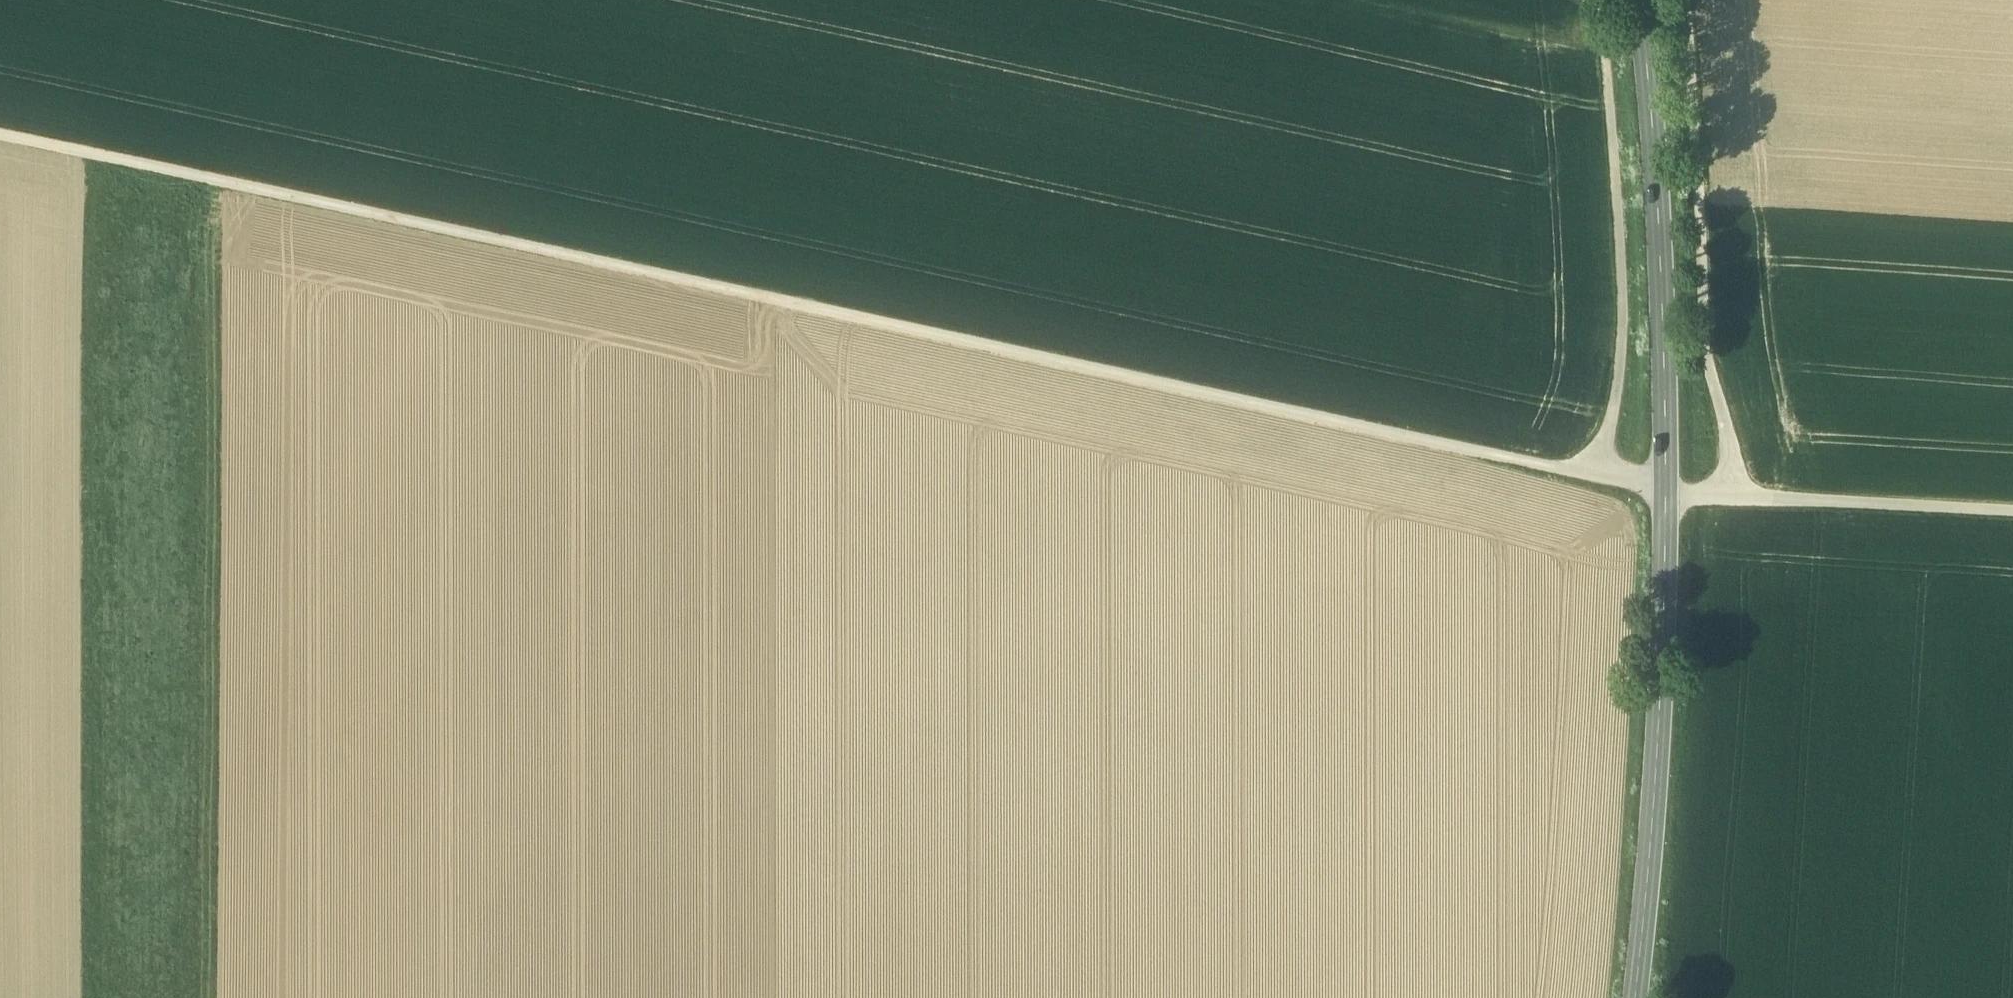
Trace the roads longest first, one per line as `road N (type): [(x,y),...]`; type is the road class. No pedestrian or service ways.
road 1 (track): [(2012,511),(1663,492),(0,135)]
road 2 (tertiary): [(1630,997),(1657,750),(1663,492),(1648,0)]
road 3 (track): [(1744,493),(1709,364),(1688,0)]
road 4 (track): [(1600,0),(1623,302),(1600,477)]

